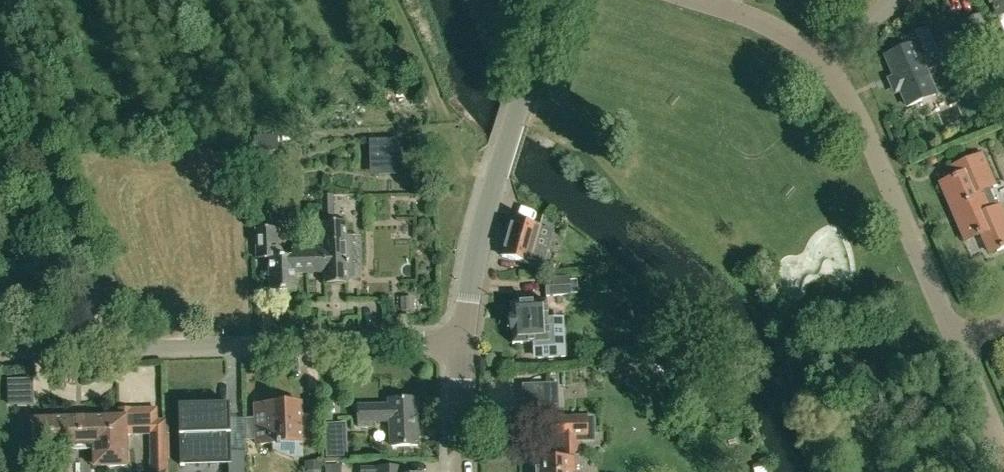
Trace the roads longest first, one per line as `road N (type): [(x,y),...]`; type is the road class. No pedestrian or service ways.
road 1 (unclassified): [(0,353),(459,341)]
road 2 (tertiary): [(459,341),(474,259),(553,0)]
road 3 (residential): [(966,341),(855,108),(826,67)]
road 4 (residential): [(826,67),(762,21),(694,0)]
road 5 (tertiary): [(459,471),(459,341)]

